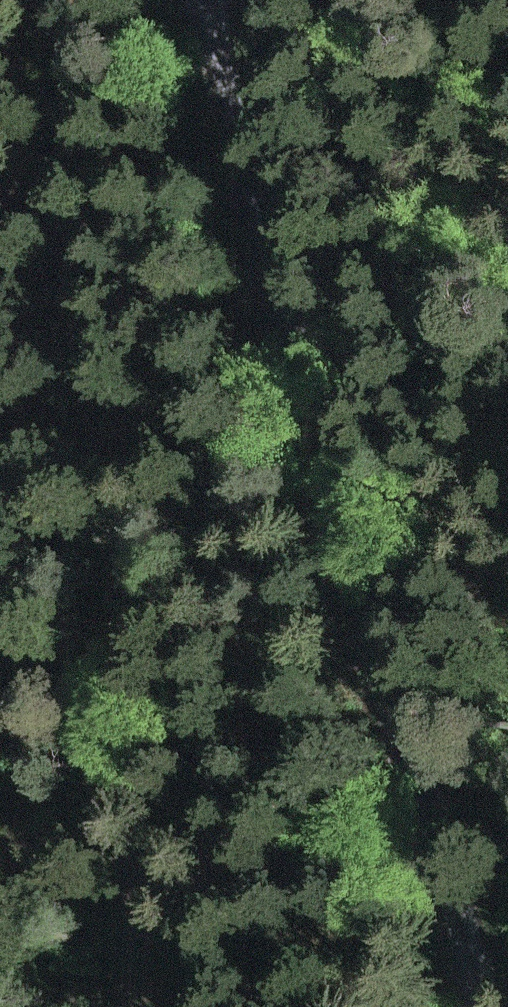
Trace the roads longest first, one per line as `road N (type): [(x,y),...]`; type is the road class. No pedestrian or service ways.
road 1 (track): [(205,0),(336,552),(487,1006)]
road 2 (track): [(76,0),(73,98),(92,372),(139,580),(157,938),(149,1006)]

